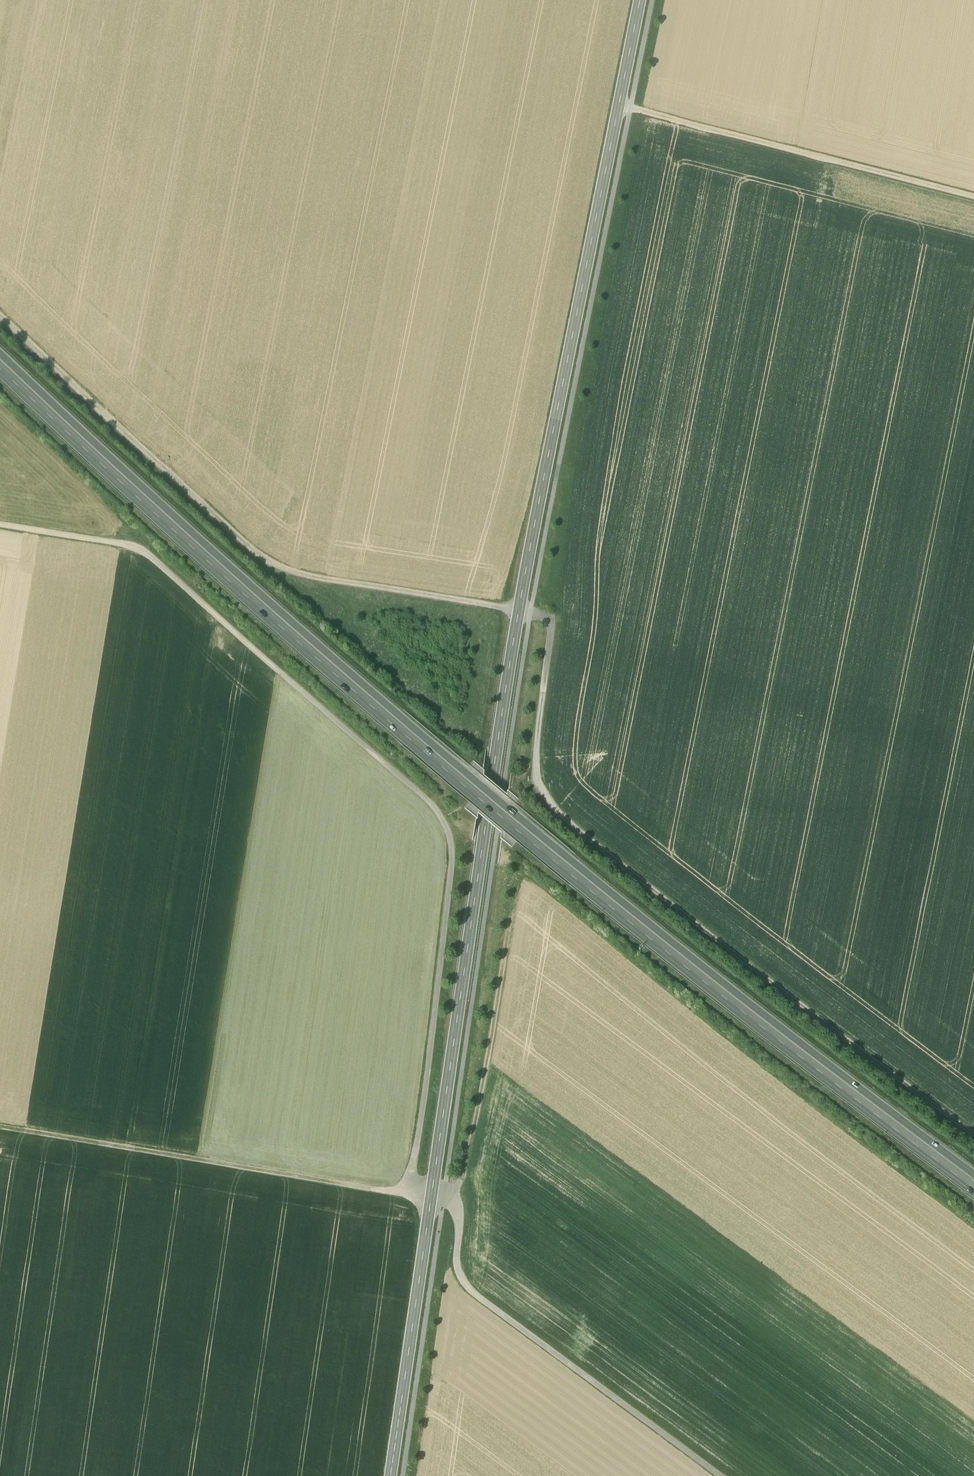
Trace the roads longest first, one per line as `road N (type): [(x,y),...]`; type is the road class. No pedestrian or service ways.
road 1 (tertiary): [(392,1475),(532,542),(642,0)]
road 2 (track): [(973,1135),(625,867),(537,788),(554,621),(276,569),(0,316)]
road 3 (trunk): [(0,364),(506,819),(973,1185)]
road 4 (track): [(433,1200),(412,1198),(452,872),(453,848),(439,815),(139,549),(0,526)]
road 5 (track): [(433,1200),(460,1219),(457,1263),(478,1296),(726,1475)]
road 6 (track): [(0,1129),(412,1198)]
road 7 (track): [(973,198),(620,107)]
road 8 (track): [(453,1212),(485,1088),(516,913)]

